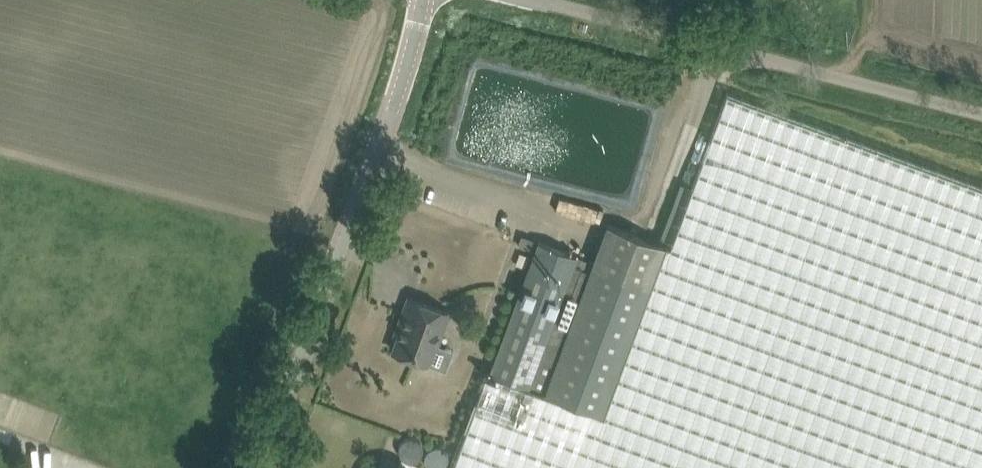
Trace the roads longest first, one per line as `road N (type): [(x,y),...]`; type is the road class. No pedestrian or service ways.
road 1 (tertiary): [(259,467),(410,59),(424,0)]
road 2 (unclassified): [(981,116),(537,0)]

